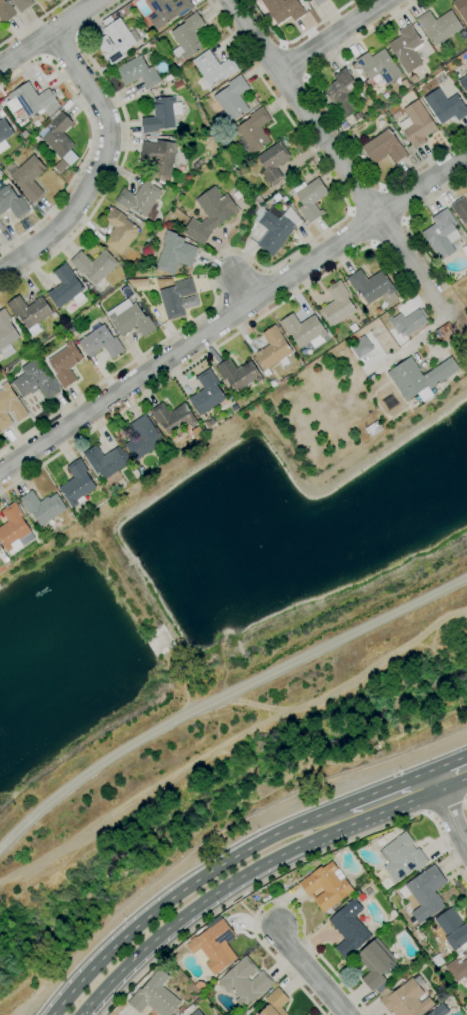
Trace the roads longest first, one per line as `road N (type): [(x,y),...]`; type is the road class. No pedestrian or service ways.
road 1 (residential): [(466,155),(0,472)]
road 2 (residential): [(229,0),(434,297)]
road 3 (secondary): [(68,1014),(144,933),(242,865),(312,831)]
road 4 (residential): [(51,32),(109,123),(108,149),(70,215),(0,270)]
road 5 (secondary): [(312,831),(436,782)]
road 6 (residential): [(384,0),(278,70)]

